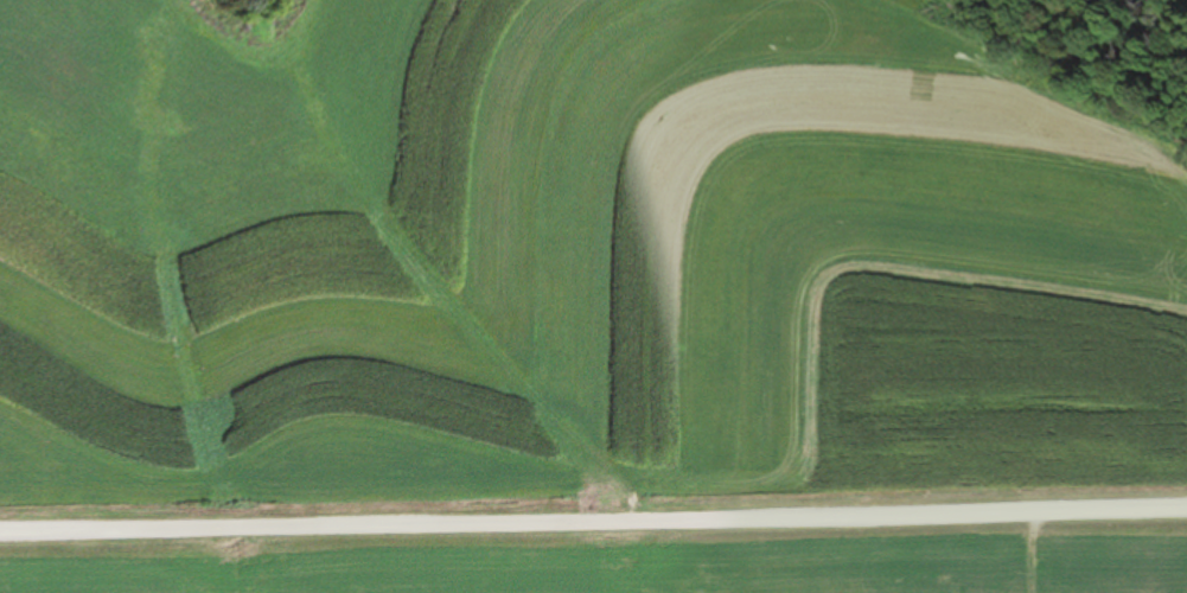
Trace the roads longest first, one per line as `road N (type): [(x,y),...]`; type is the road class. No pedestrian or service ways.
road 1 (residential): [(0,573),(1186,540)]

